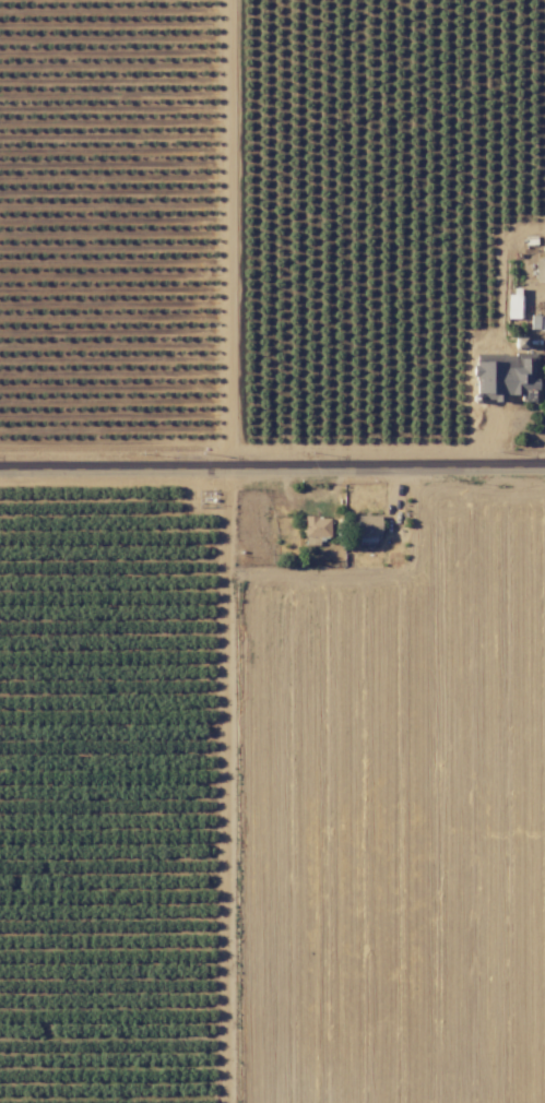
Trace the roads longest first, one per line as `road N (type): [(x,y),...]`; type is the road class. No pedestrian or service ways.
road 1 (residential): [(544,470),(0,472)]

